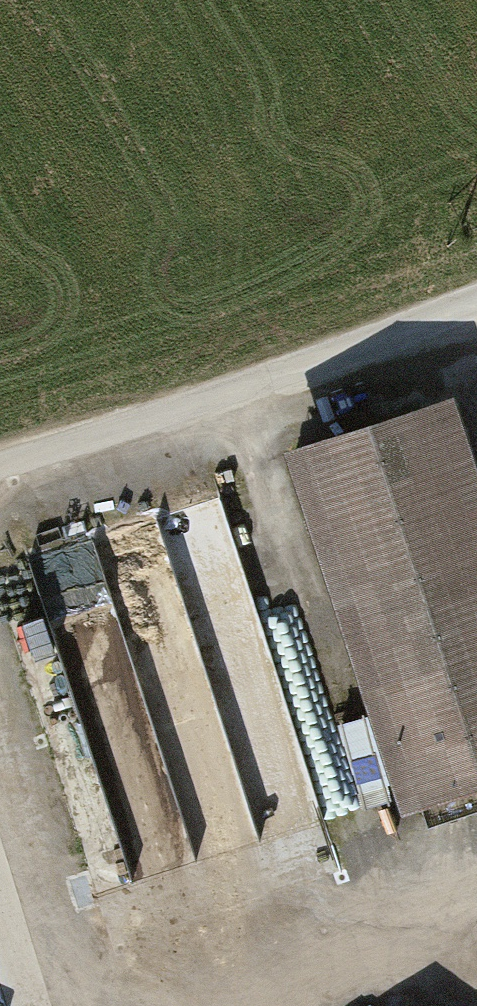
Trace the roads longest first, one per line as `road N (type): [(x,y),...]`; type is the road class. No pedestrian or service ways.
road 1 (track): [(476,302),(0,463)]
road 2 (track): [(476,849),(95,981)]
road 3 (track): [(0,680),(103,1005)]

